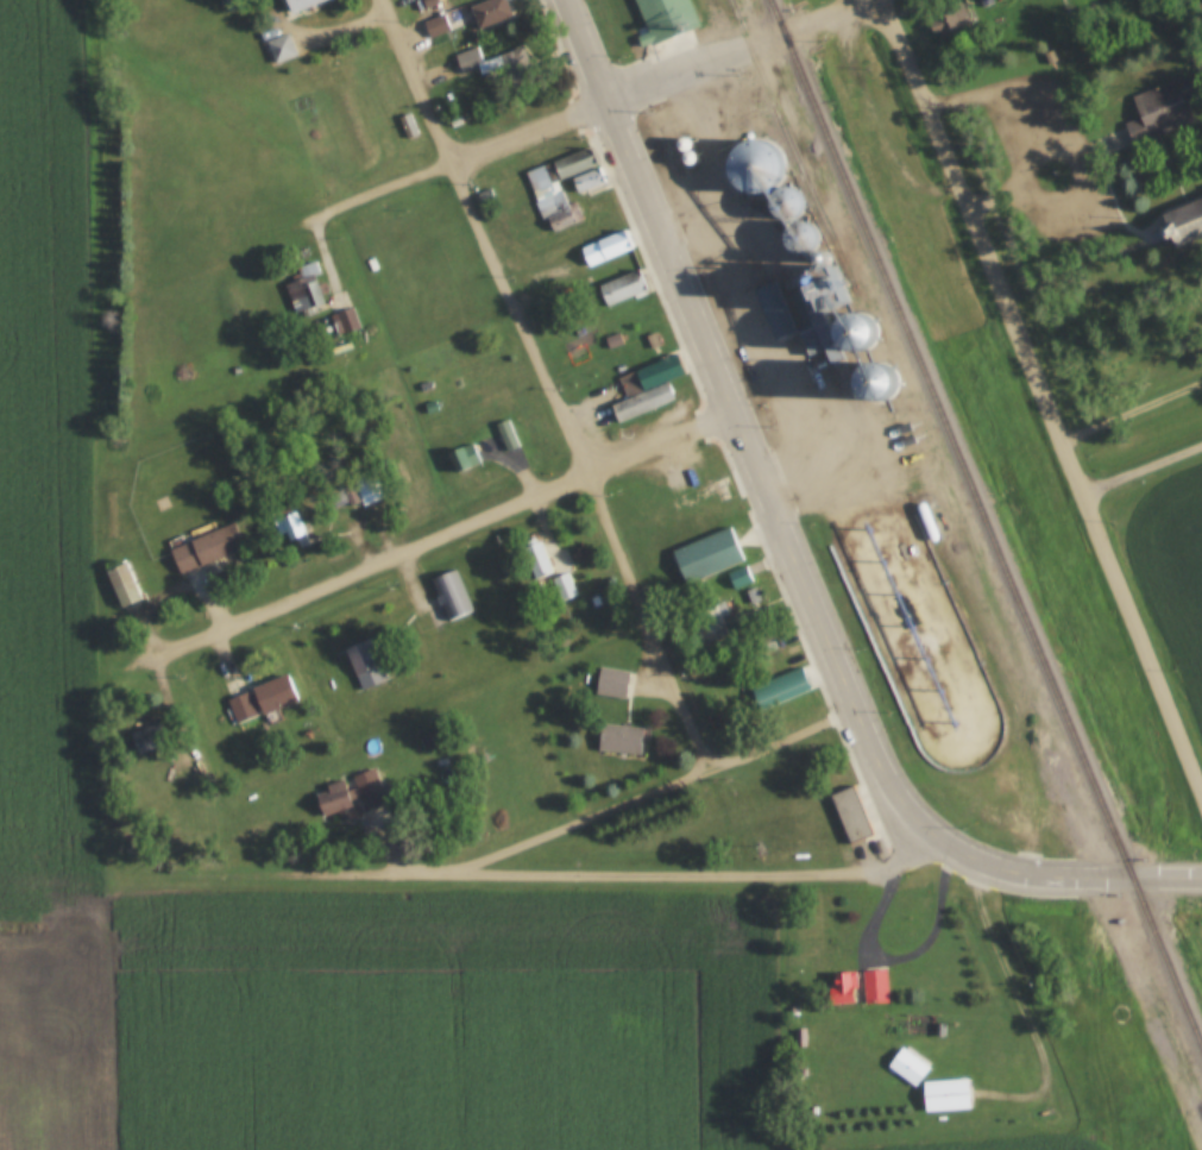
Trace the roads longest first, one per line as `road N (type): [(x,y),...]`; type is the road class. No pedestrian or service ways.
road 1 (tertiary): [(924,825),(876,759),(563,0)]
road 2 (residential): [(1201,796),(881,0)]
road 3 (residential): [(707,769),(383,0)]
road 4 (residential): [(924,825),(887,867),(856,875),(140,881)]
road 5 (residential): [(151,660),(735,411)]
road 6 (residential): [(316,216),(874,0)]
road 7 (residential): [(856,710),(436,875)]
road 8 (tertiary): [(1201,877),(1022,872),(976,859),(924,825)]

